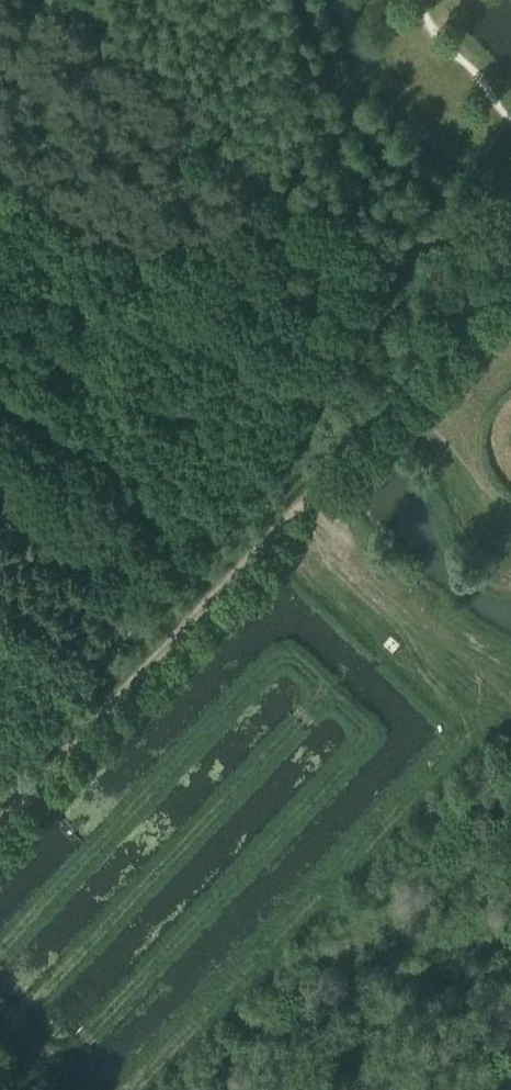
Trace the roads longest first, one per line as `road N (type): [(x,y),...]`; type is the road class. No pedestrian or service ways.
road 1 (track): [(0,772),(289,458),(371,279),(455,232),(510,238)]
road 2 (track): [(299,0),(349,104),(389,149),(507,235)]

